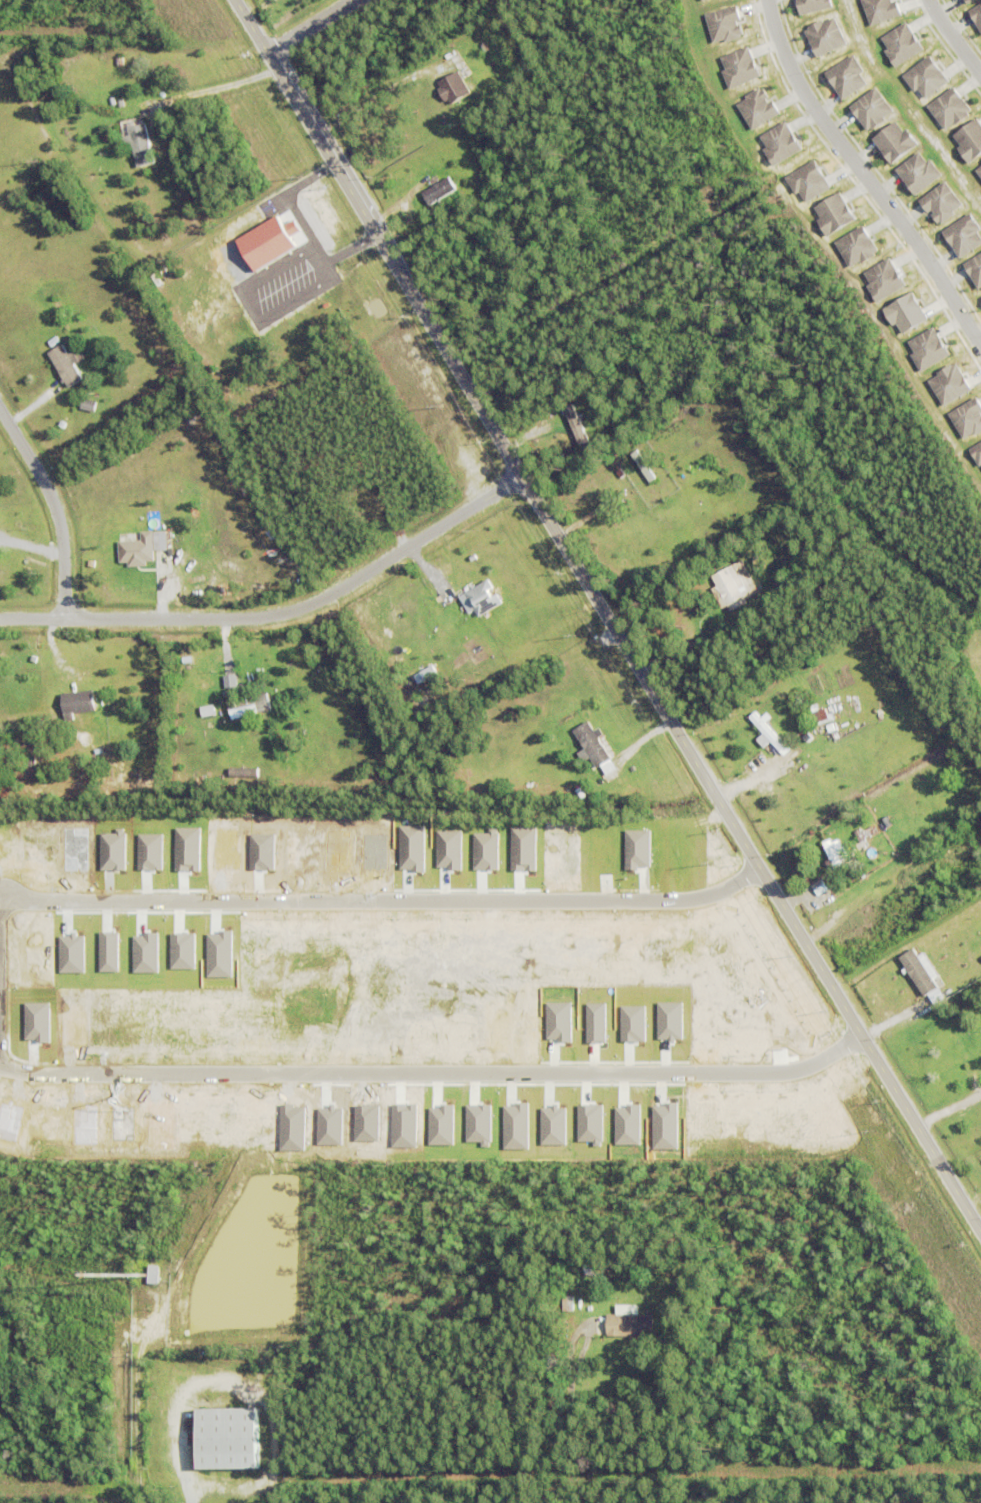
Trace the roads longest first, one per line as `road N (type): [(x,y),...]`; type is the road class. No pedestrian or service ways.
road 1 (tertiary): [(980,1233),(235,0)]
road 2 (residential): [(863,1037),(812,1068),(784,1073),(55,1073),(0,1066)]
road 3 (residential): [(0,919),(21,903),(694,901),(764,872)]
road 4 (residential): [(523,479),(345,591),(270,624),(0,625)]
road 5 (residential): [(980,350),(916,244),(796,81),(766,0)]
road 6 (residential): [(0,413),(54,509),(63,627)]

